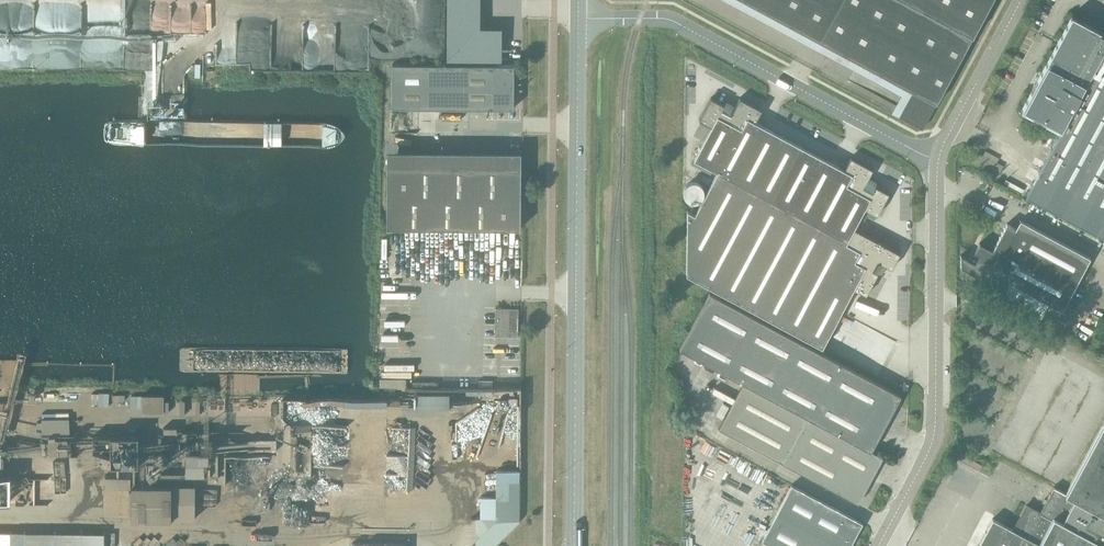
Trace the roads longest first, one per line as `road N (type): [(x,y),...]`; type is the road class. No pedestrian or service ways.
road 1 (tertiary): [(578,13),(574,545)]
road 2 (unclassified): [(878,545),(935,437),(938,155)]
road 3 (unclassified): [(578,13),(672,20),(938,155)]
road 4 (unclassified): [(1021,0),(947,136)]

